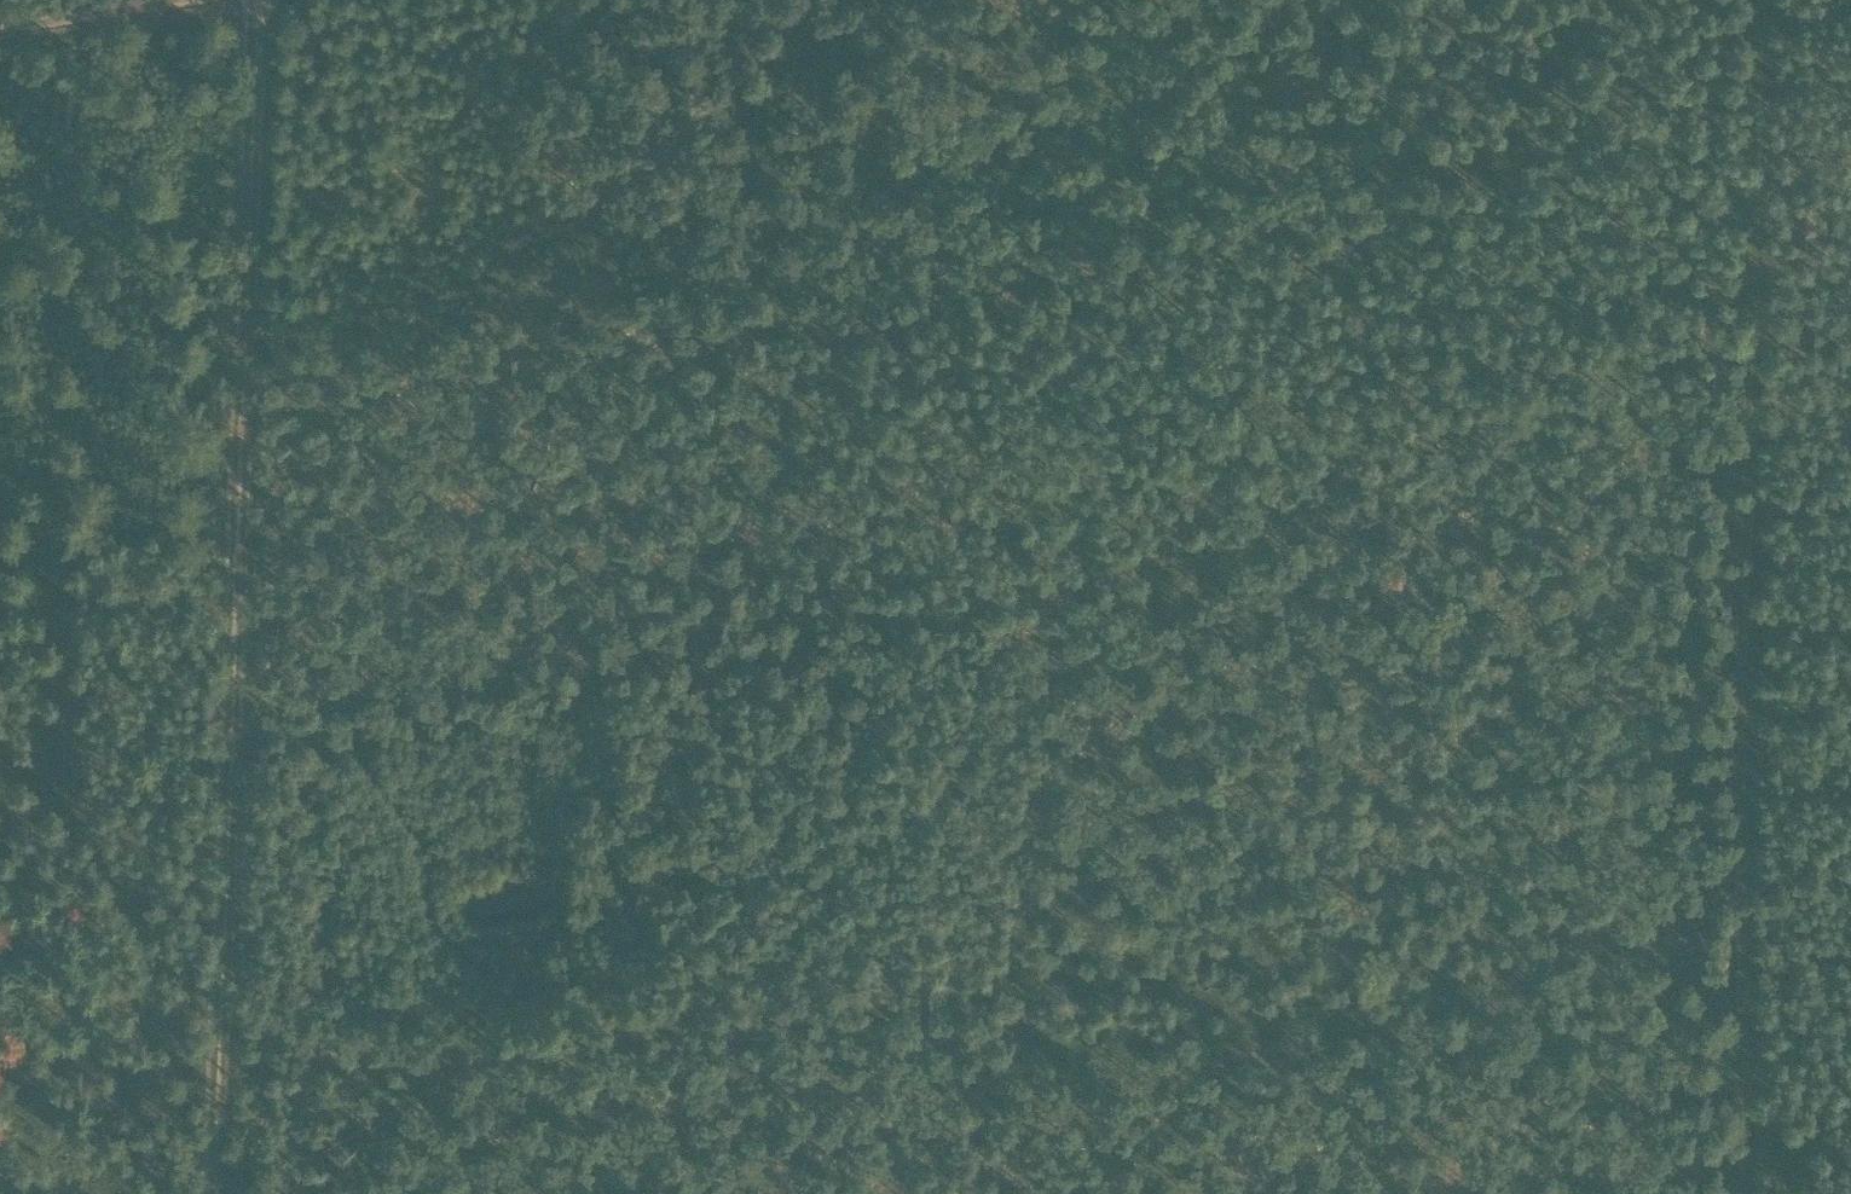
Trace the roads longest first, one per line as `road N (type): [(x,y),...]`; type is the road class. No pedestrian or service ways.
road 1 (track): [(1758,0),(1729,1193)]
road 2 (track): [(197,0),(0,32)]

